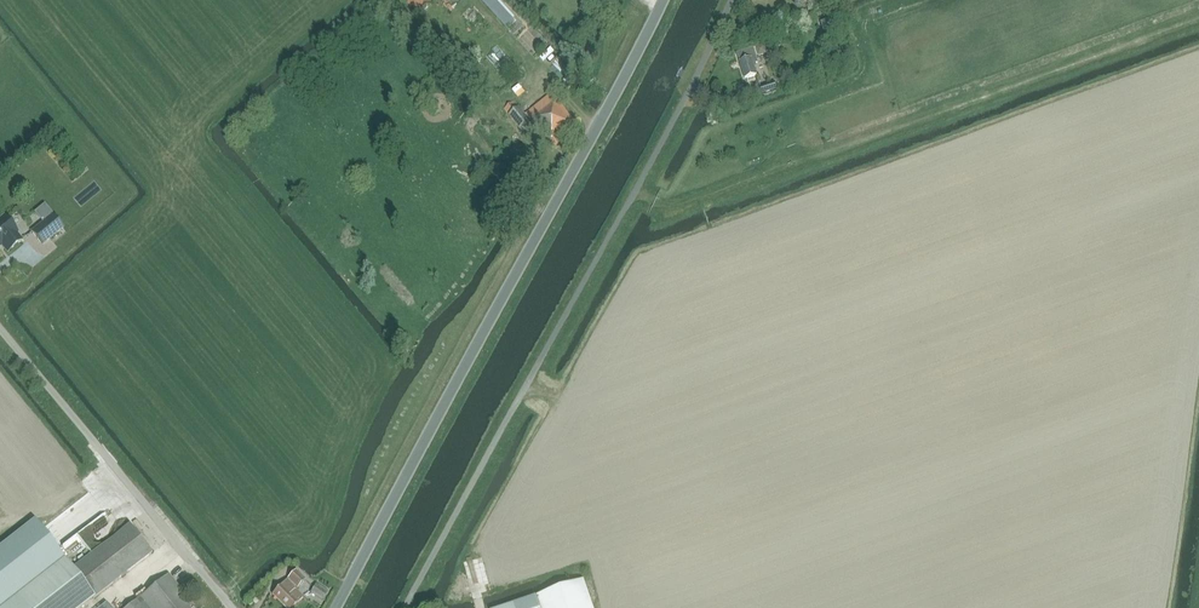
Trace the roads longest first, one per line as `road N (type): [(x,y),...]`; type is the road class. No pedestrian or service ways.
road 1 (tertiary): [(333,607),(662,0)]
road 2 (unclassified): [(405,607),(662,142),(730,0)]
road 3 (unclassified): [(230,607),(0,327)]

